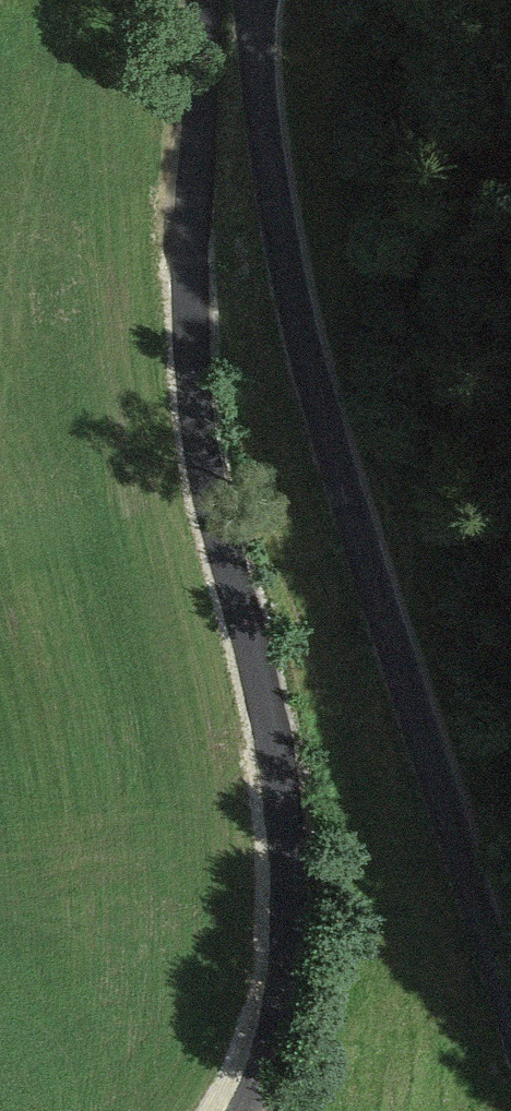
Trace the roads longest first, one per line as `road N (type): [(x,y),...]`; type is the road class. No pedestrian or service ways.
road 1 (track): [(256,1110),(293,969),(295,823),(205,423),(196,350),(210,0)]
road 2 (residential): [(510,1033),(351,525),(306,351),(269,162),(249,0)]

